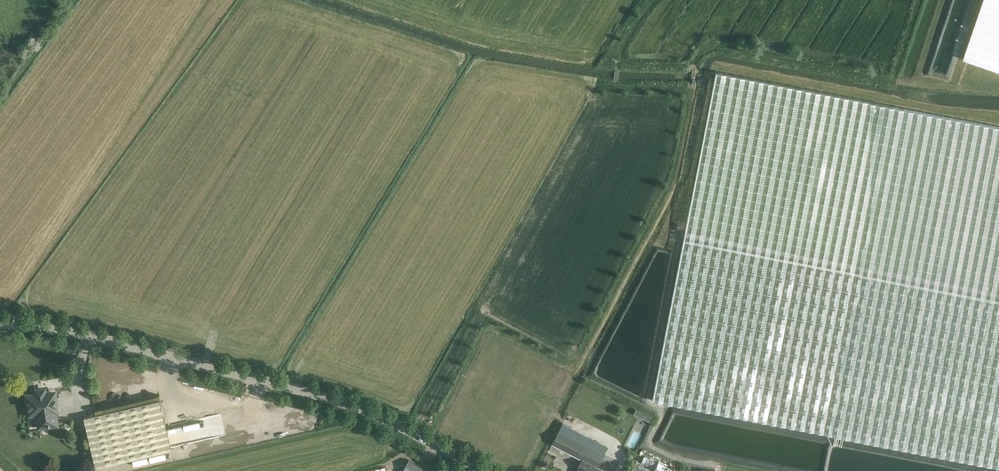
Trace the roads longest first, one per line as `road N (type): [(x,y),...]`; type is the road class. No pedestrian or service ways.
road 1 (tertiary): [(481,470),(401,426),(315,395),(87,335),(0,324)]

